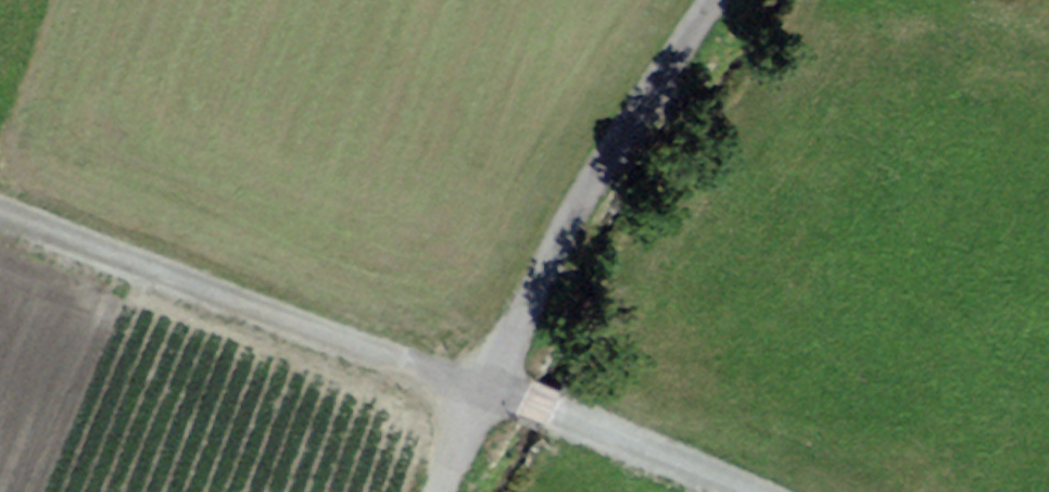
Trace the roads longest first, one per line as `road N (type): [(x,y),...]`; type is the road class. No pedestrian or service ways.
road 1 (track): [(0,212),(703,491)]
road 2 (unclassified): [(714,0),(487,406),(451,491)]

